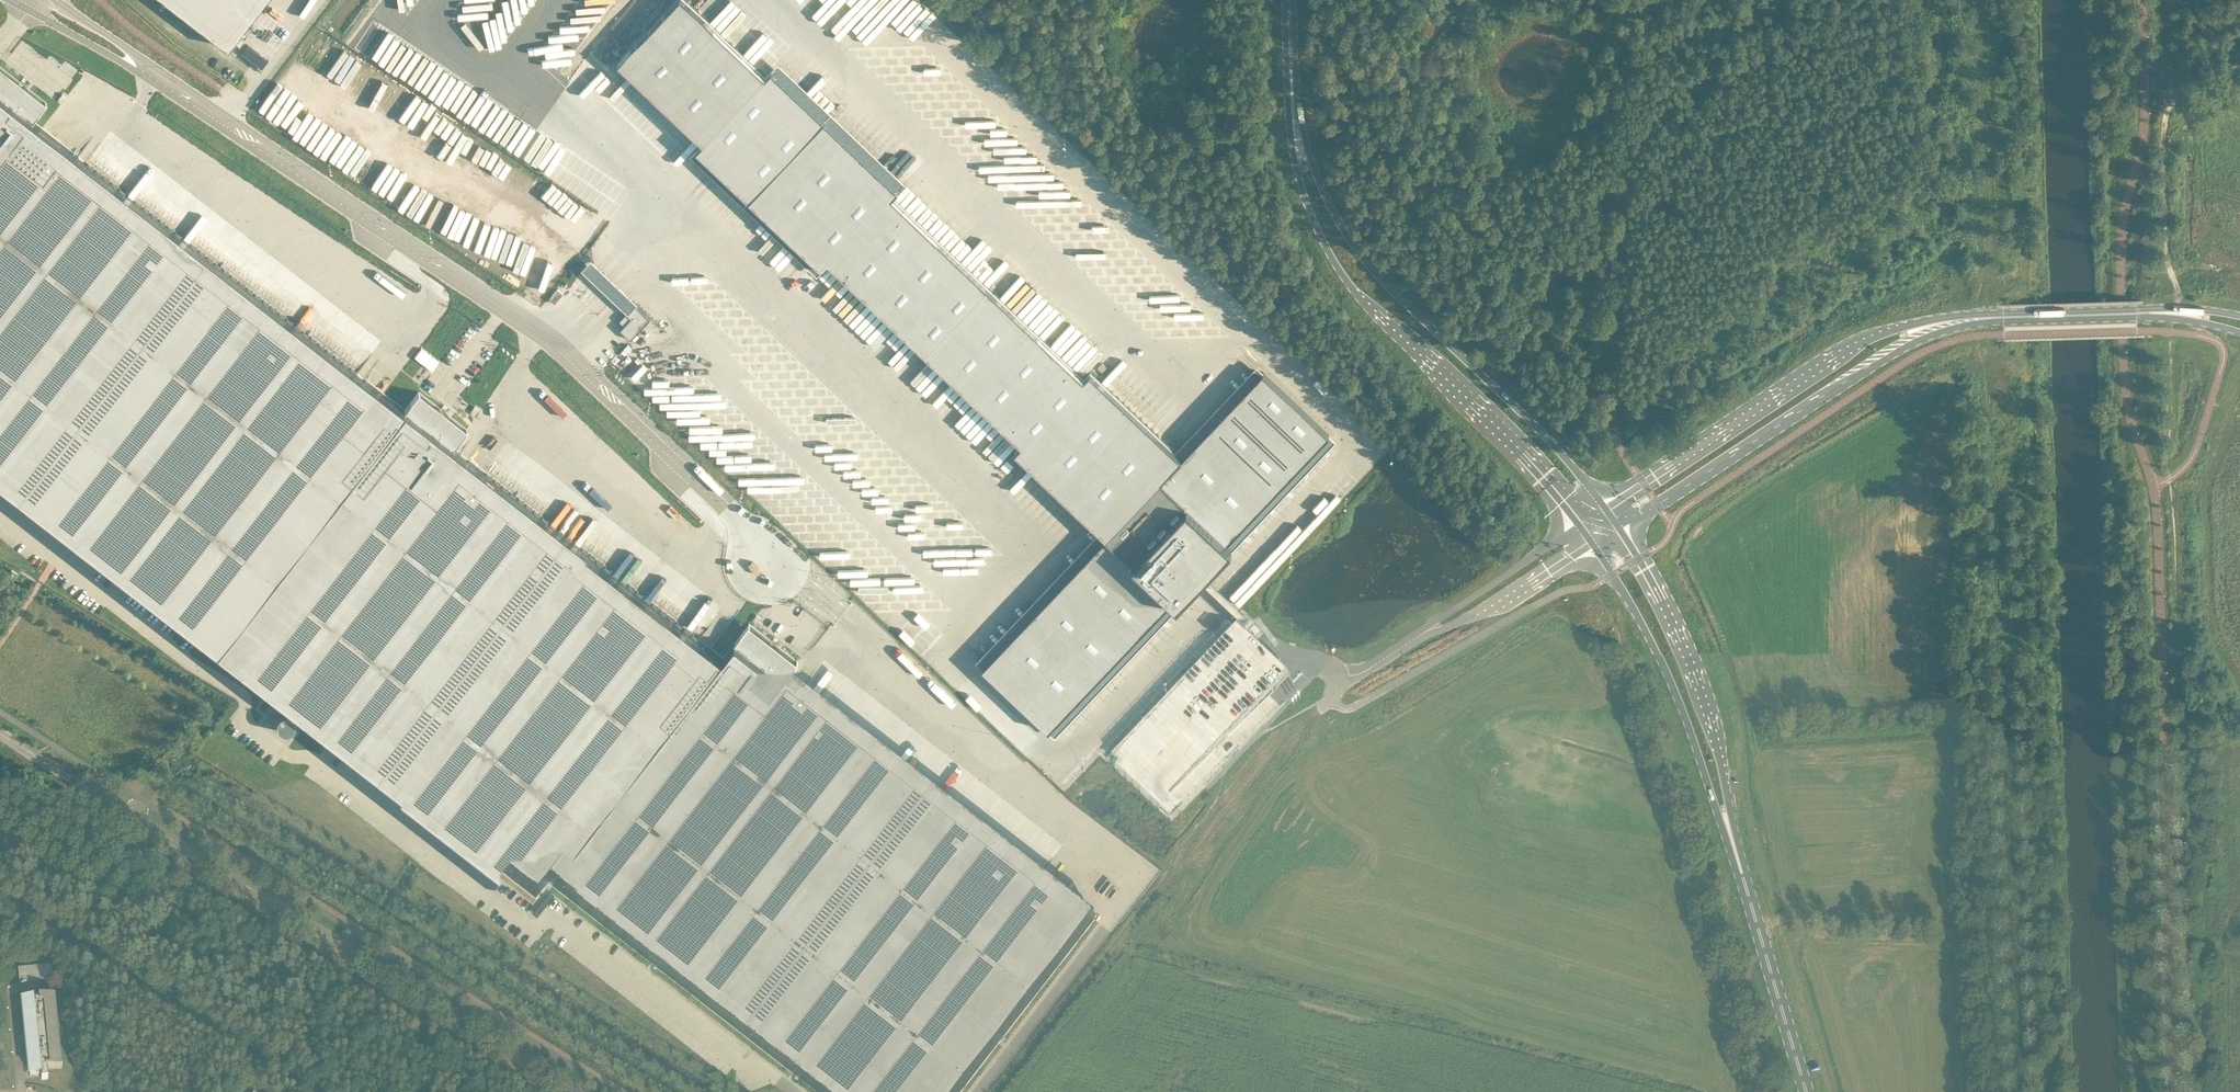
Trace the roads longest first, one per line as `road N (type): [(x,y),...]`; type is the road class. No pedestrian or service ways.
road 1 (unclassified): [(150,72),(565,350),(796,575)]
road 2 (track): [(2178,473),(2179,667),(2203,932),(2200,1091)]
road 3 (secondary): [(1298,141),(1312,218),(1357,292),(1472,401),(1585,528)]
road 4 (secondary): [(1609,511),(1360,253),(1298,141)]
road 5 (track): [(1615,436),(1624,0)]
road 6 (tertiary): [(1929,325),(1893,326),(1845,349),(1609,511)]
road 7 (tertiary): [(1623,530),(1929,325)]
road 8 (secondary): [(1730,834),(1714,729),(1681,638),(1623,530)]
road 9 (secondary): [(1596,546),(1681,702),(1730,834)]
road 10 (secondary): [(1806,1091),(1730,834)]
road 11 (tertiary): [(2180,310),(1929,325)]
road 12 (unclassified): [(1412,640),(1487,612),(1596,546)]
road 13 (unclassified): [(1585,528),(1412,640)]
road 14 (track): [(440,0),(431,28),(442,52),(476,79),(507,89),(545,78)]
road 15 (secondary): [(1298,141),(1289,0)]
road 16 (unclassified): [(29,11),(150,72)]
road 17 (unclassified): [(150,72),(53,0)]

